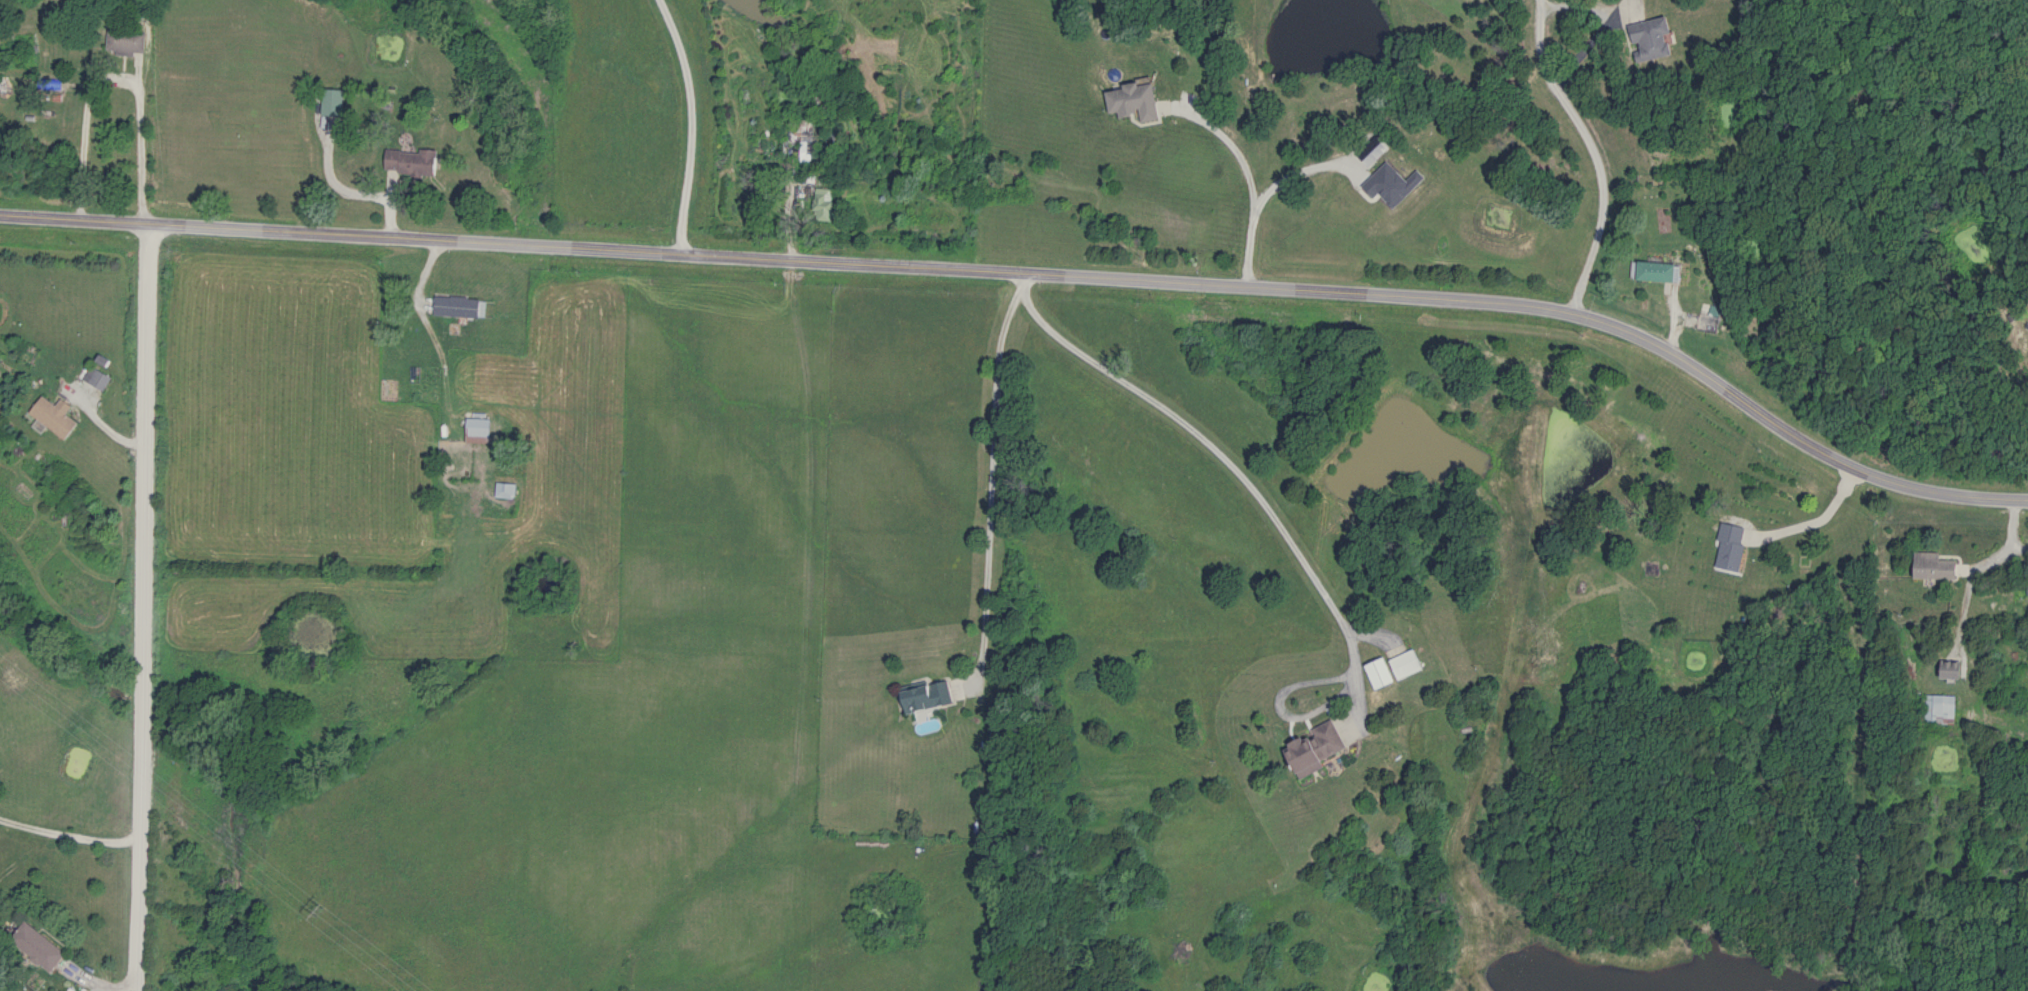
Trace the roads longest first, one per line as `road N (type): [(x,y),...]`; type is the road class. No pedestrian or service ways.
road 1 (tertiary): [(0,215),(1507,303),(1602,321),(1713,380),(1795,439),(1887,482),(2027,499)]
road 2 (residential): [(149,223),(133,990)]

